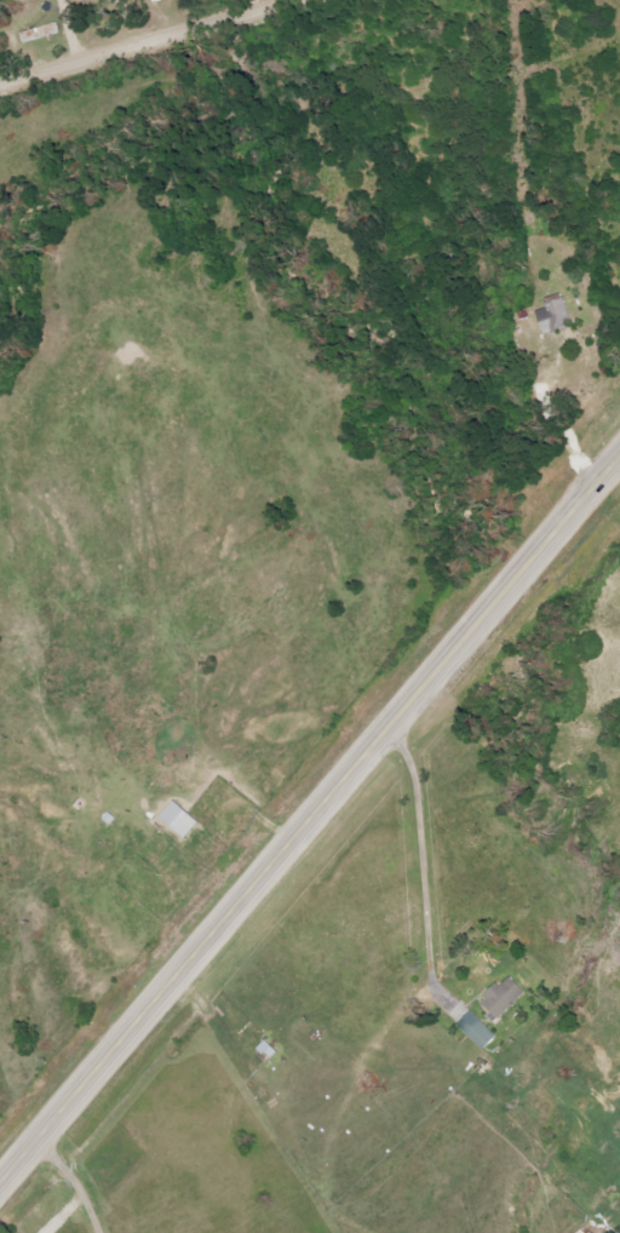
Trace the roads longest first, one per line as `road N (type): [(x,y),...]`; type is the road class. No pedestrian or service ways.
road 1 (primary): [(0,1184),(619,457)]
road 2 (residential): [(0,84),(297,0)]

